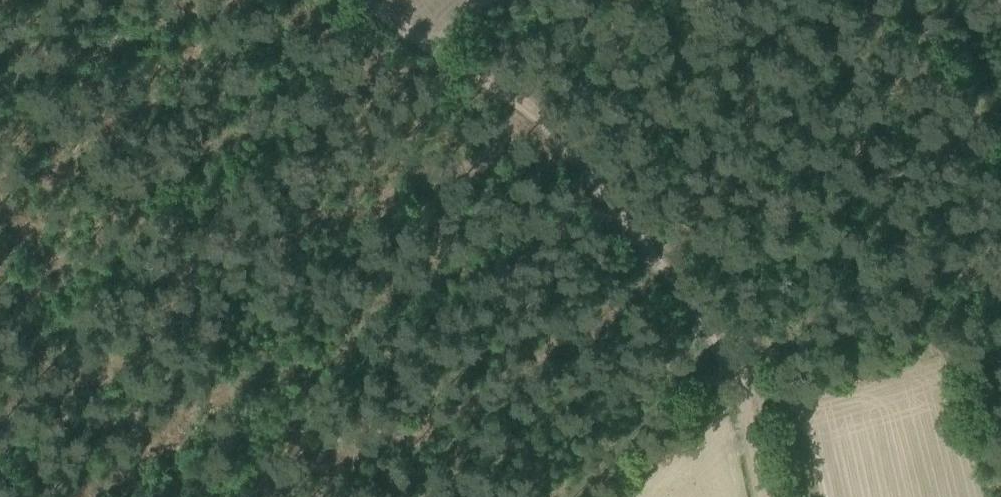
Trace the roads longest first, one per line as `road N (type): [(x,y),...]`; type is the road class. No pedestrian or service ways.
road 1 (track): [(361,0),(383,37),(534,131),(737,364)]
road 2 (track): [(737,364),(748,243),(740,0)]
road 3 (track): [(766,496),(737,364)]

